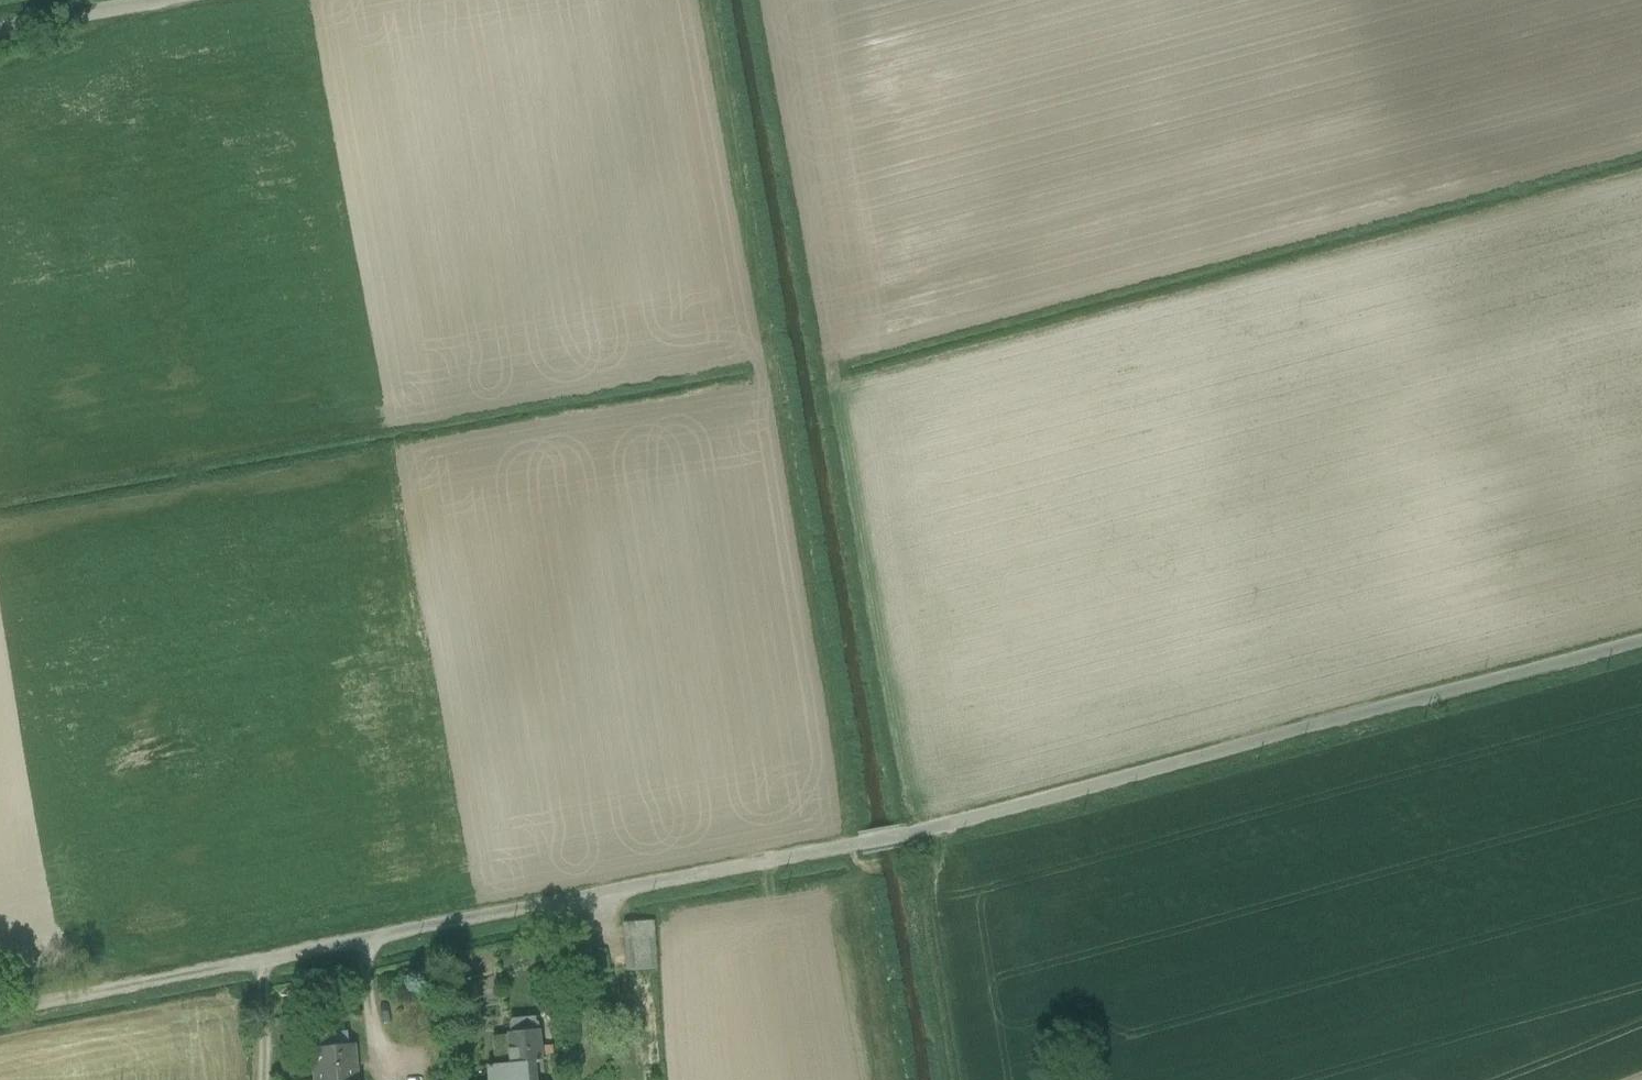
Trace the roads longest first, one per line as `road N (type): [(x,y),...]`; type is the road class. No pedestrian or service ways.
road 1 (unclassified): [(0,1011),(862,844)]
road 2 (unclassified): [(1641,642),(862,844)]
road 3 (track): [(155,0),(0,31)]
road 4 (track): [(362,942),(385,1072)]

